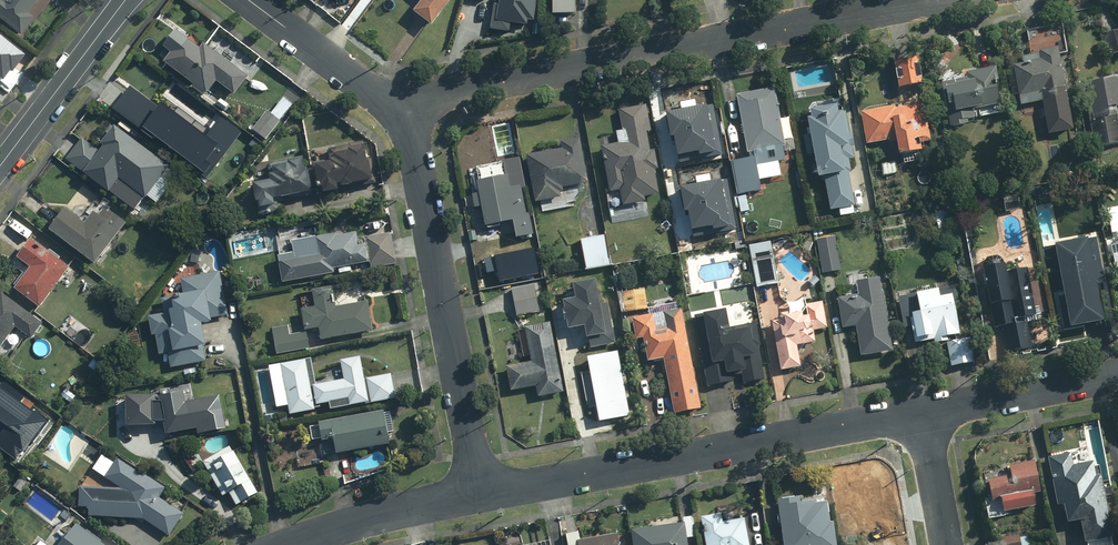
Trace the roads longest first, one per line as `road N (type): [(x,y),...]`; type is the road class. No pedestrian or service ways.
road 1 (residential): [(391,106),(940,0)]
road 2 (residential): [(920,414),(477,493)]
road 3 (residential): [(391,106),(415,145),(477,493)]
road 4 (residential): [(125,0),(0,166)]
road 5 (residential): [(1117,375),(920,414)]
road 6 (residential): [(477,493),(294,544)]
road 7 (residential): [(249,0),(391,106)]
road 8 (residential): [(946,544),(920,414)]

